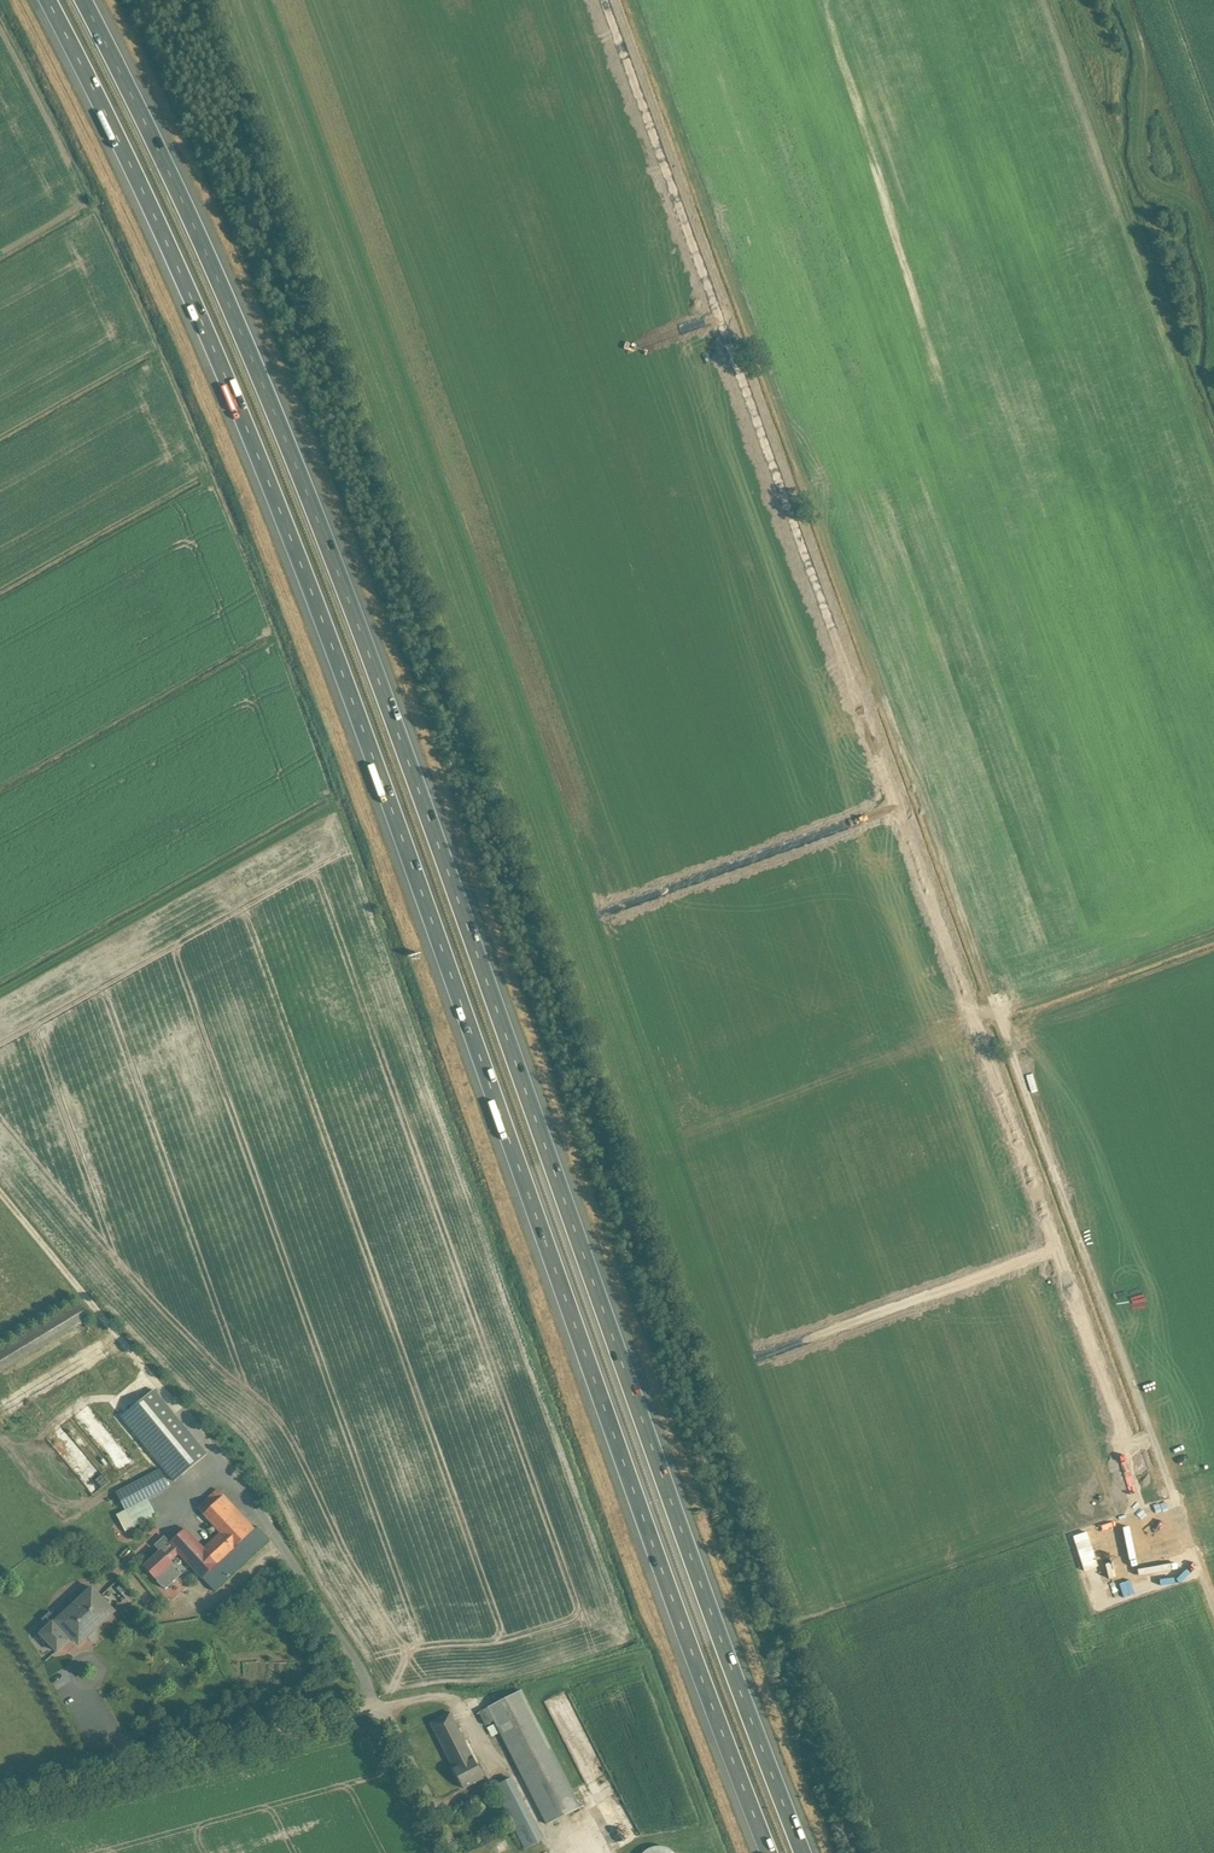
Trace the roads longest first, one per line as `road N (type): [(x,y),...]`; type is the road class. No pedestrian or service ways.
road 1 (motorway): [(48,0),(178,267),(342,667),(769,1852)]
road 2 (motorway): [(803,1852),(365,645),(208,256),(85,0)]
road 3 (track): [(1213,1605),(810,488)]
road 4 (unclassified): [(458,1852),(389,1718),(377,1710),(0,1809)]
road 5 (track): [(185,1418),(0,1190)]

